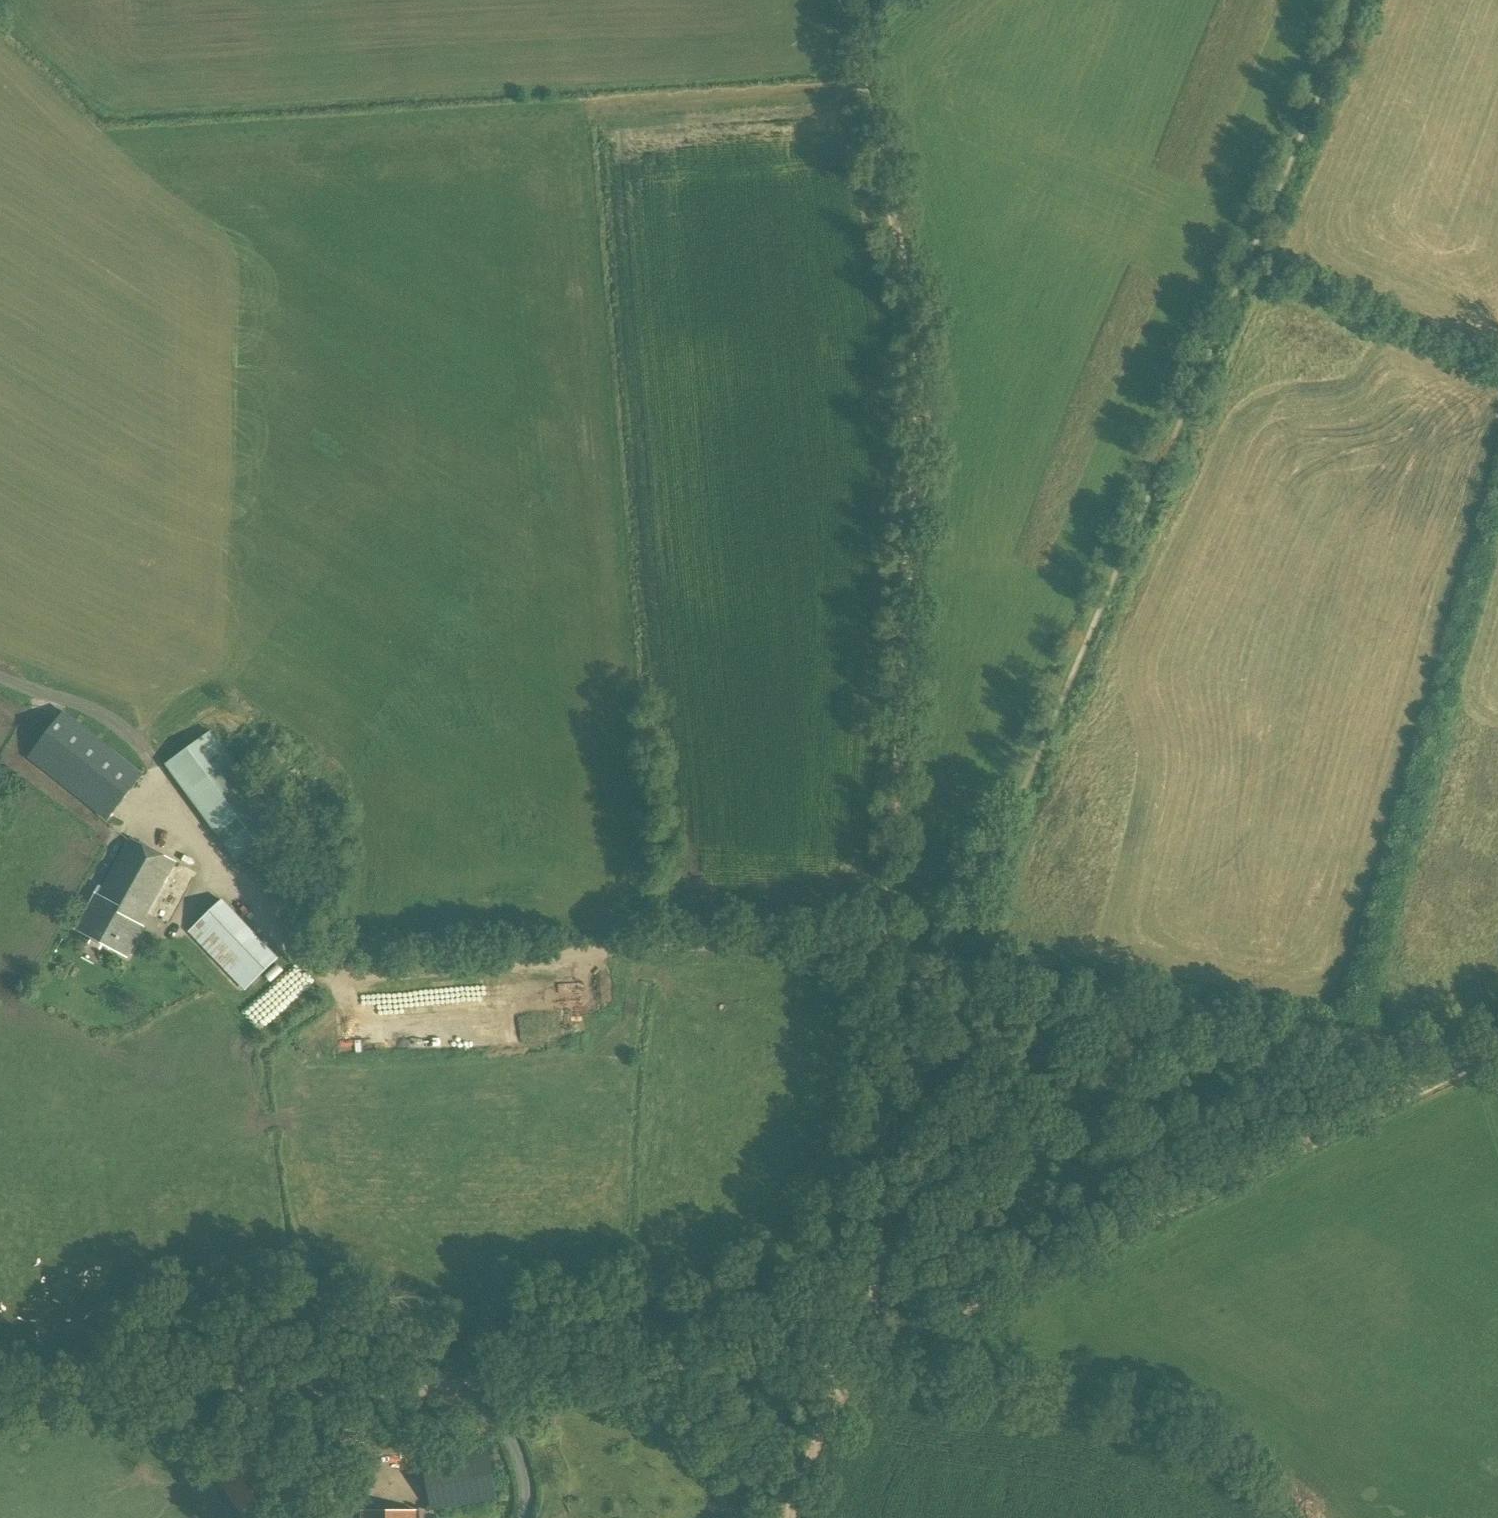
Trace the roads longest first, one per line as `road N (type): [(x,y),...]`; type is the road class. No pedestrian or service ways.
road 1 (track): [(838,0),(913,344),(888,944)]
road 2 (unclassified): [(0,1394),(162,1388),(387,1397),(548,1361),(687,1370),(866,1349)]
road 3 (track): [(866,1349),(1127,1229),(1497,1036)]
road 4 (track): [(294,947),(339,976),(628,947),(888,944)]
road 5 (track): [(926,958),(1111,993),(1497,1046)]
road 6 (track): [(888,944),(866,1349)]
road 7 (track): [(866,1349),(800,1476),(790,1517)]

